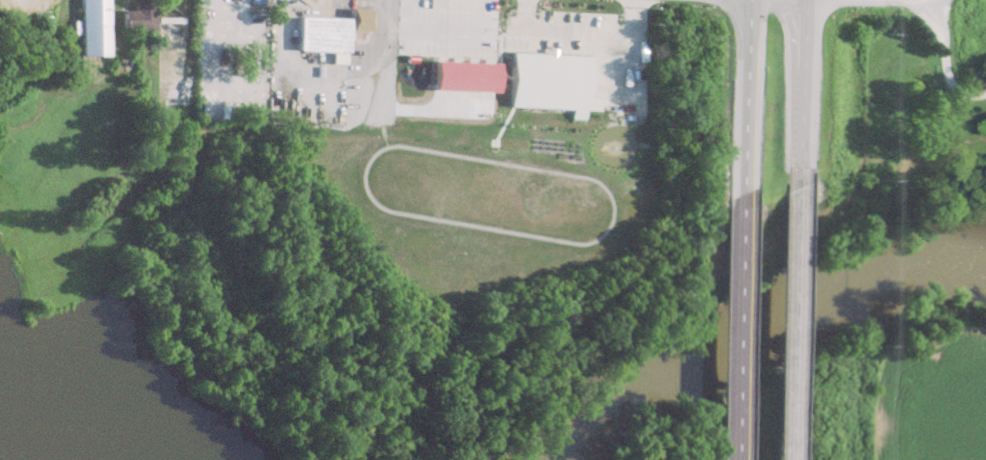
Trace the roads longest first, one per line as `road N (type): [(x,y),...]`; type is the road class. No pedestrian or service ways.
road 1 (trunk): [(788,459),(796,186)]
road 2 (trunk): [(741,209),(733,459)]
road 3 (trunk): [(748,0),(741,209)]
road 4 (trunk): [(796,186),(802,0)]
road 5 (residential): [(940,1),(948,89),(965,98),(985,93)]

